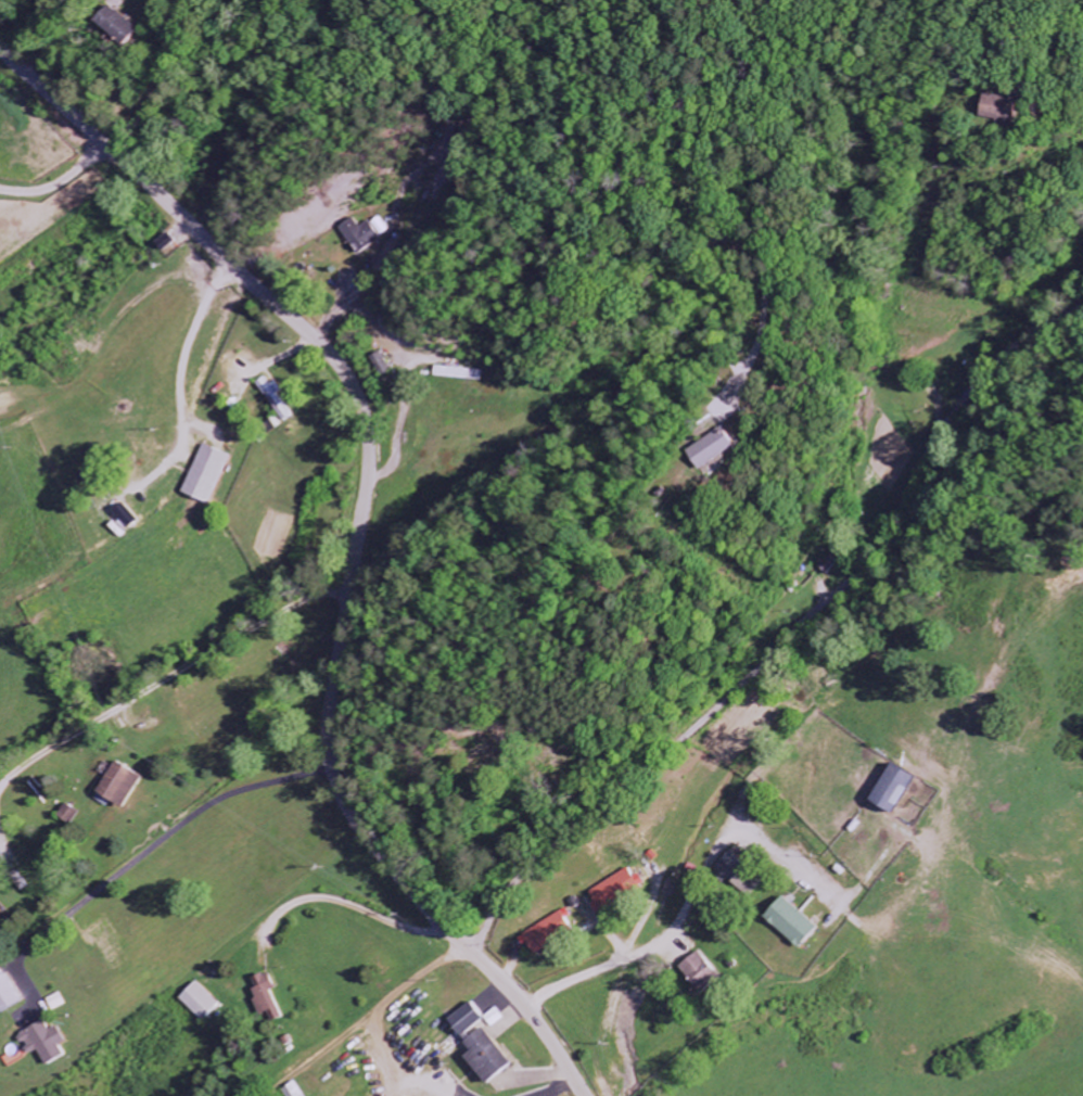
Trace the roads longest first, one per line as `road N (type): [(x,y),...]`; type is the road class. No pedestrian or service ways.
road 1 (tertiary): [(585,1095),(525,1007),(375,845),(340,781),(330,703),(369,474),(359,397),(320,342),(0,49)]
road 2 (residential): [(349,804),(628,524),(703,371),(750,354),(772,374),(763,431),(678,616)]
road 3 (residential): [(473,954),(526,874),(698,727),(876,558),(979,386),(1037,334),(1082,310)]
road 4 (residential): [(337,772),(217,802),(16,959)]
road 5 (residential): [(606,805),(569,693),(629,611)]

